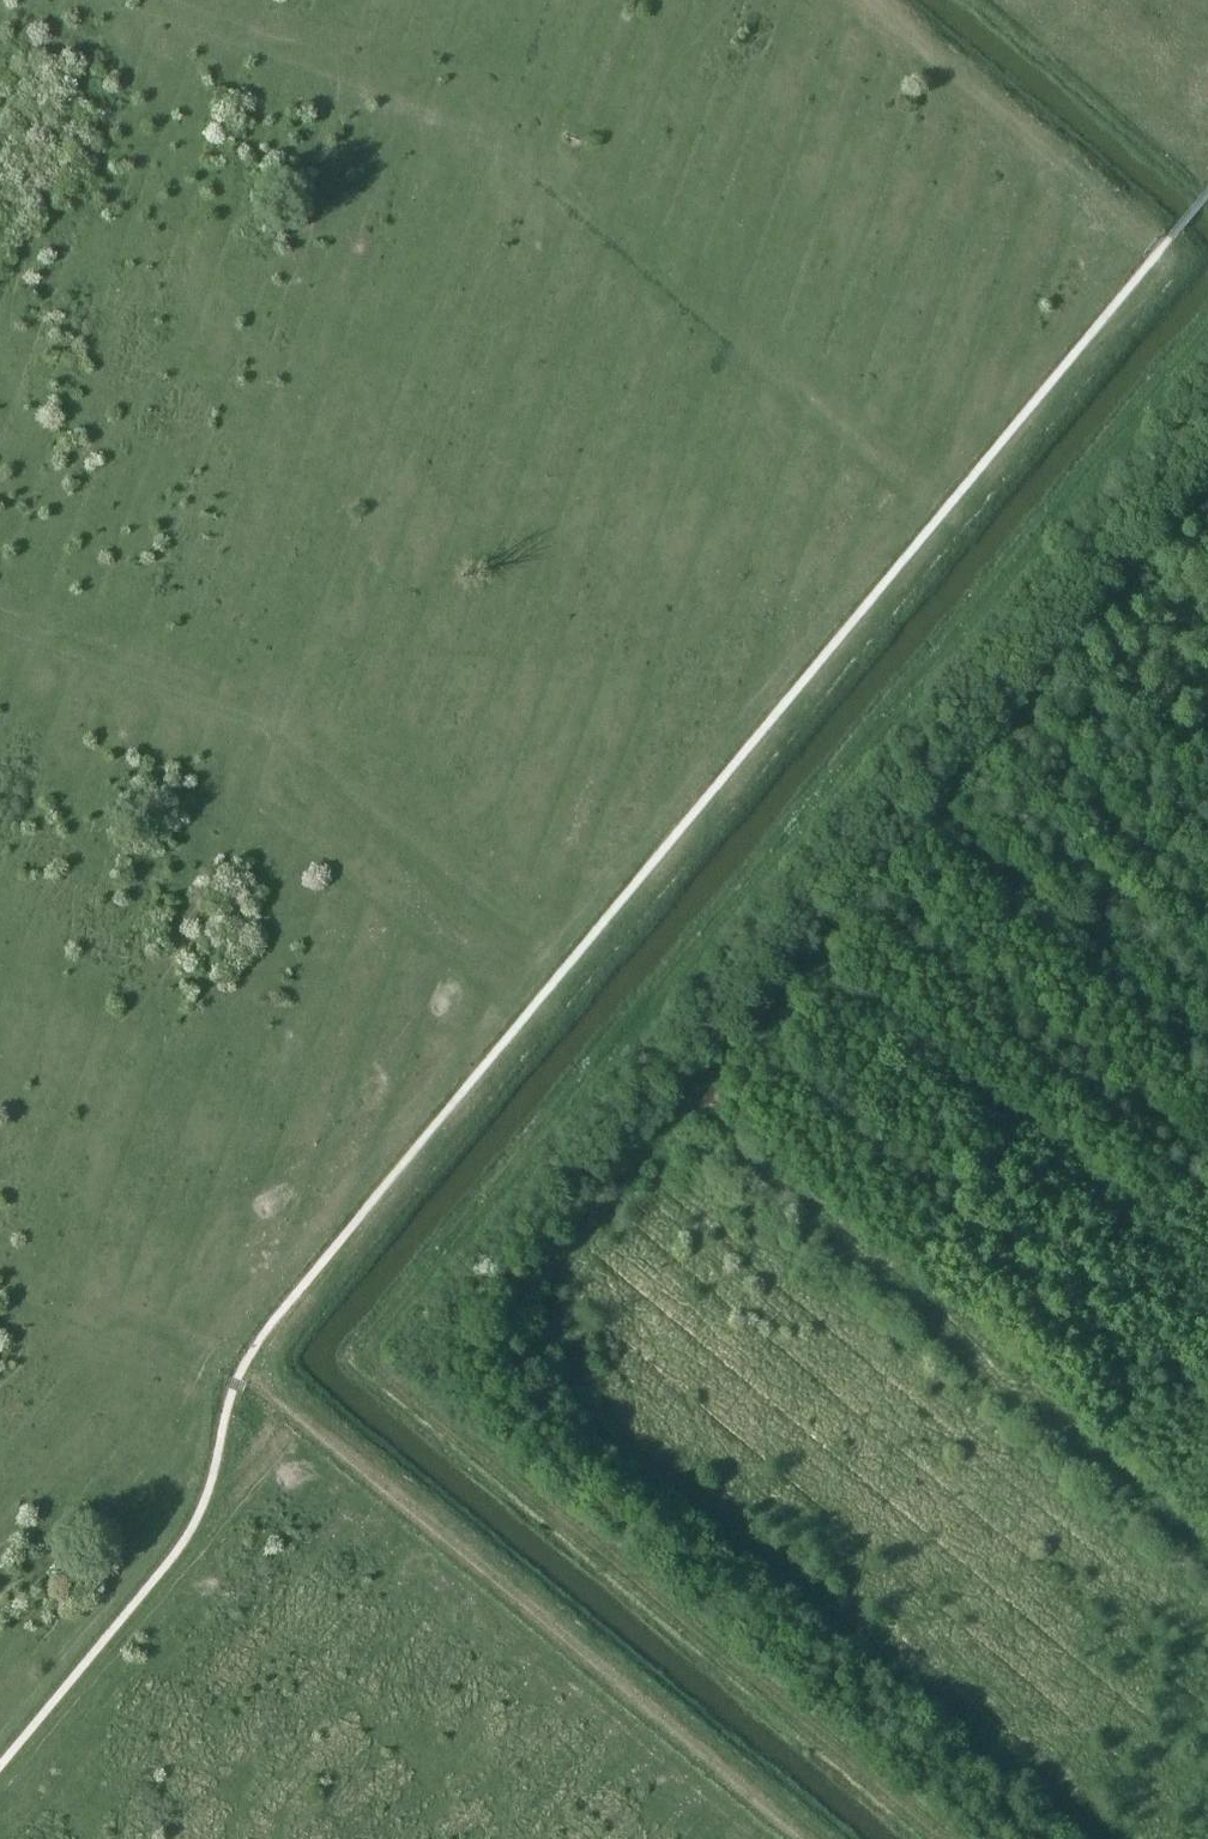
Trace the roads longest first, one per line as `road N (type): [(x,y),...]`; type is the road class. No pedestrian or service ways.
road 1 (track): [(243,1363),(284,1410),(795,1838)]
road 2 (track): [(1159,251),(878,0)]

